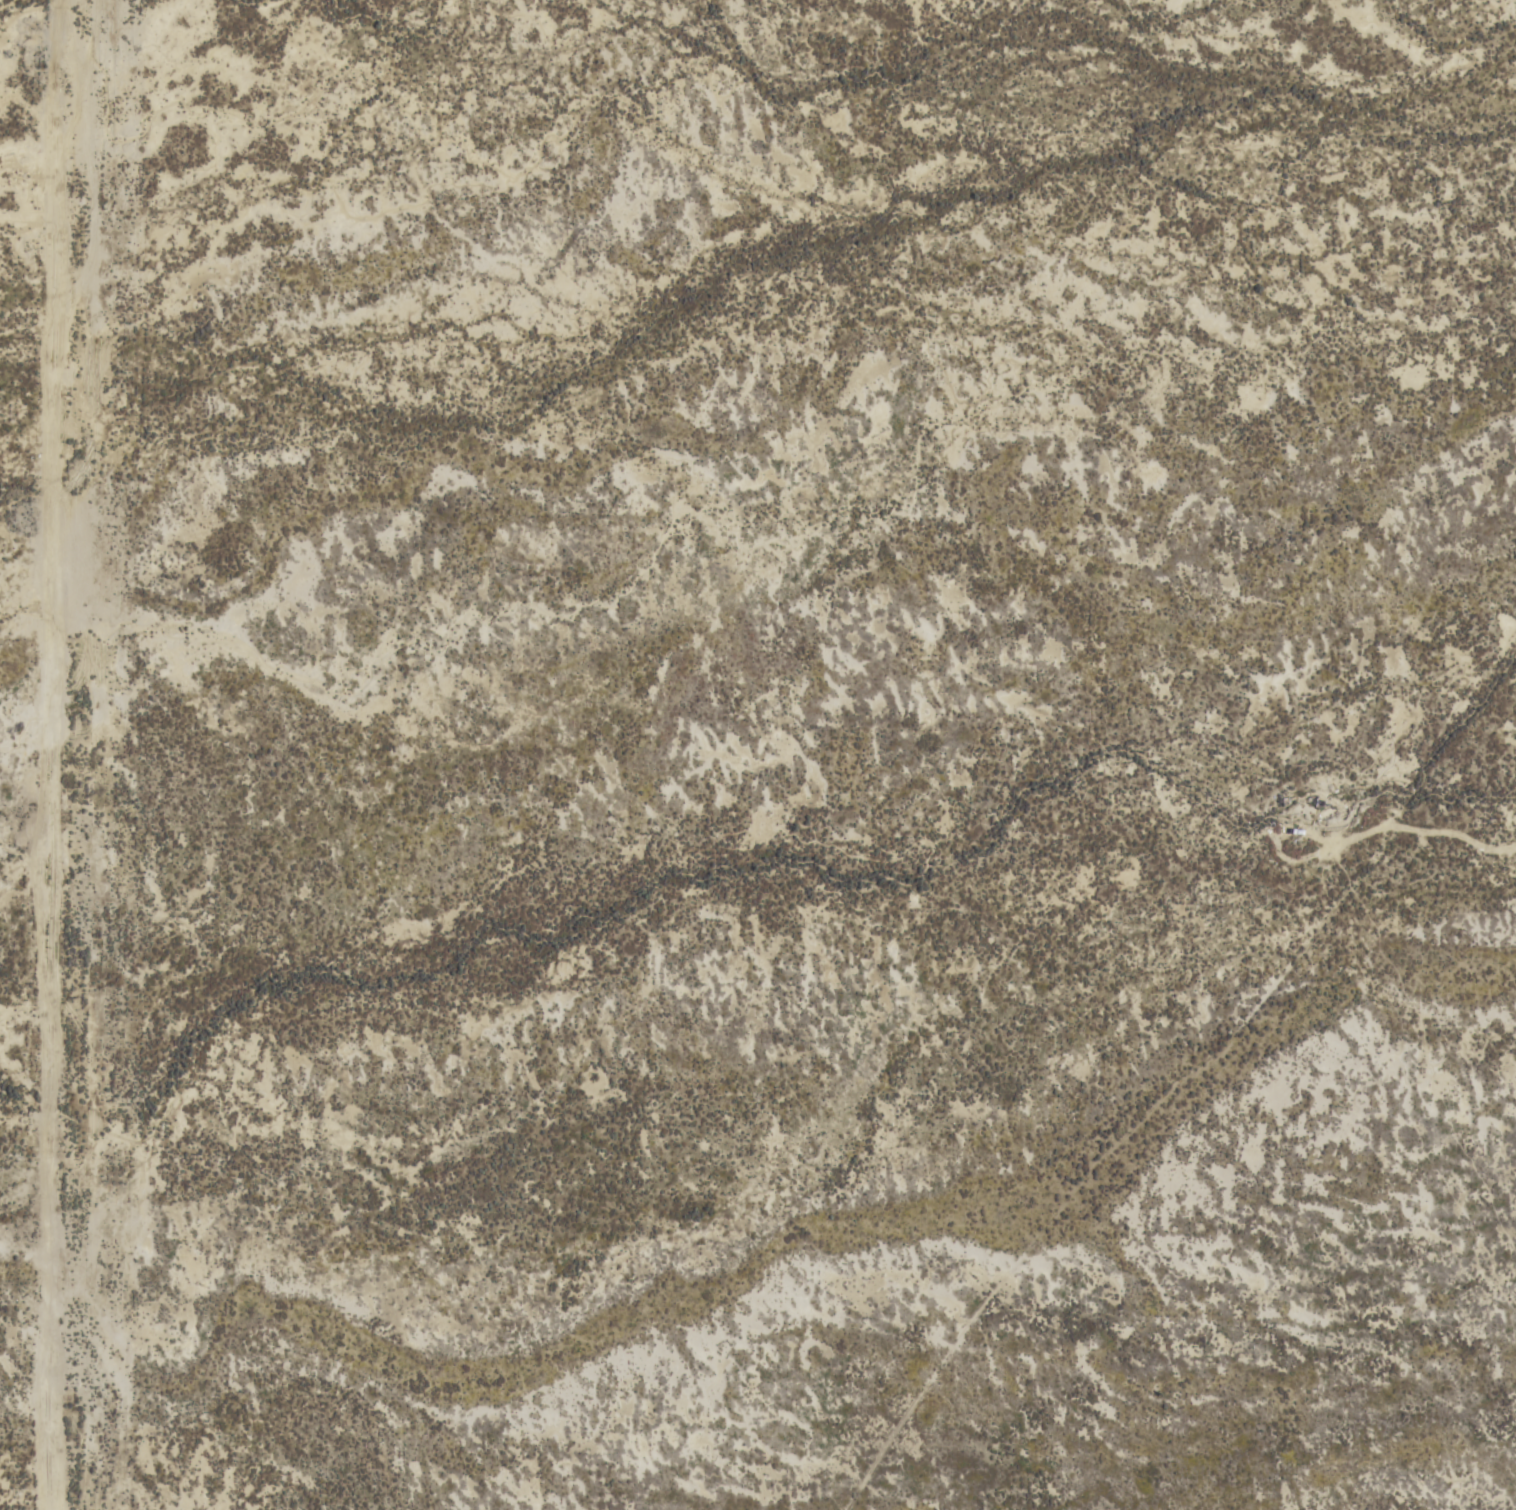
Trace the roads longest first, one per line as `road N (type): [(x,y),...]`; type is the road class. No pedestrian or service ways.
road 1 (residential): [(65,1509),(76,613),(70,568),(84,0)]

